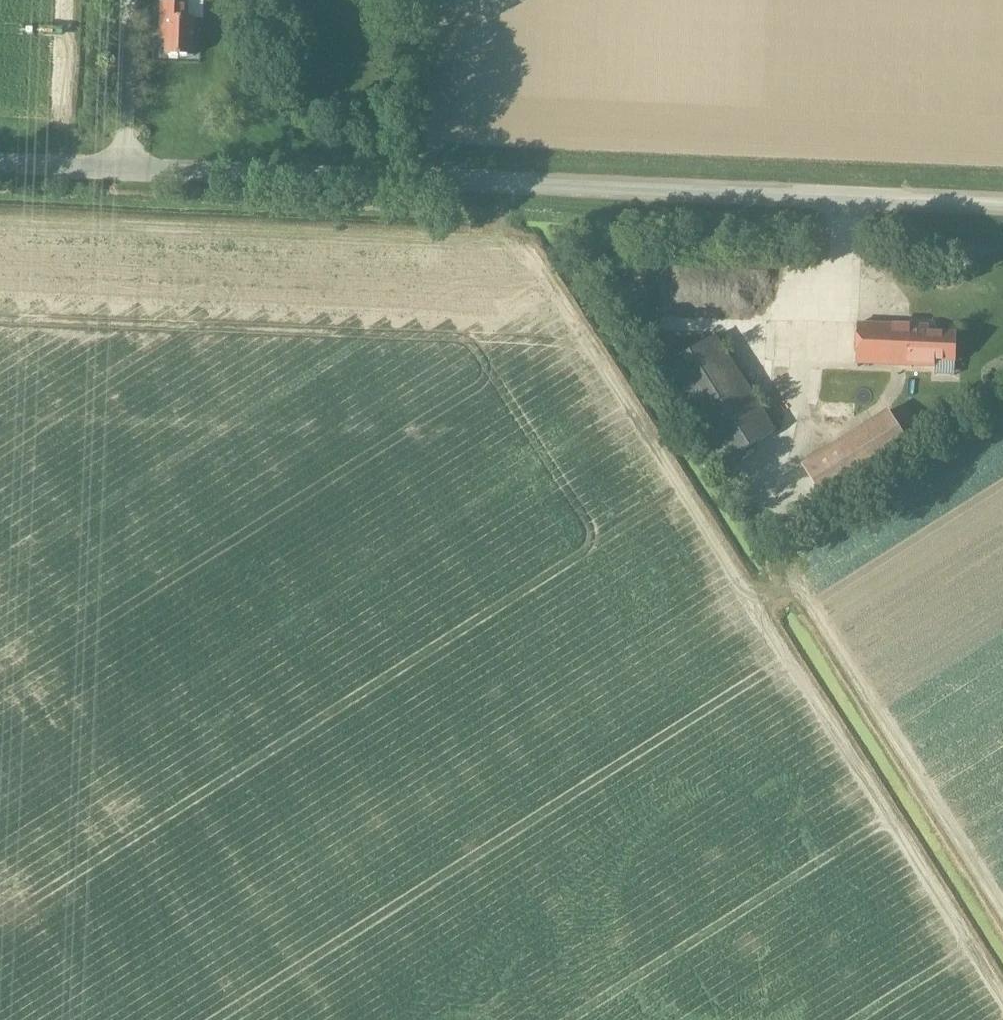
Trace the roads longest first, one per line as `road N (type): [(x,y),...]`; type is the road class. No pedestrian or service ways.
road 1 (unclassified): [(1002,205),(0,164)]

